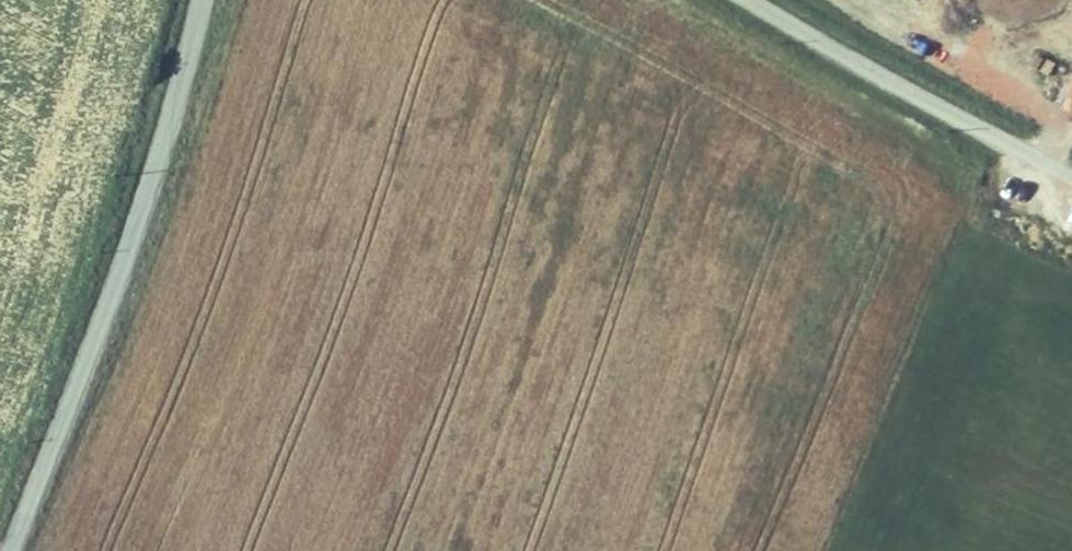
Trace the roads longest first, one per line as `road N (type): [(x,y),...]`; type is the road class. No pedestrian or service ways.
road 1 (tertiary): [(200,0),(157,195),(23,550)]
road 2 (residential): [(759,0),(1071,178)]

